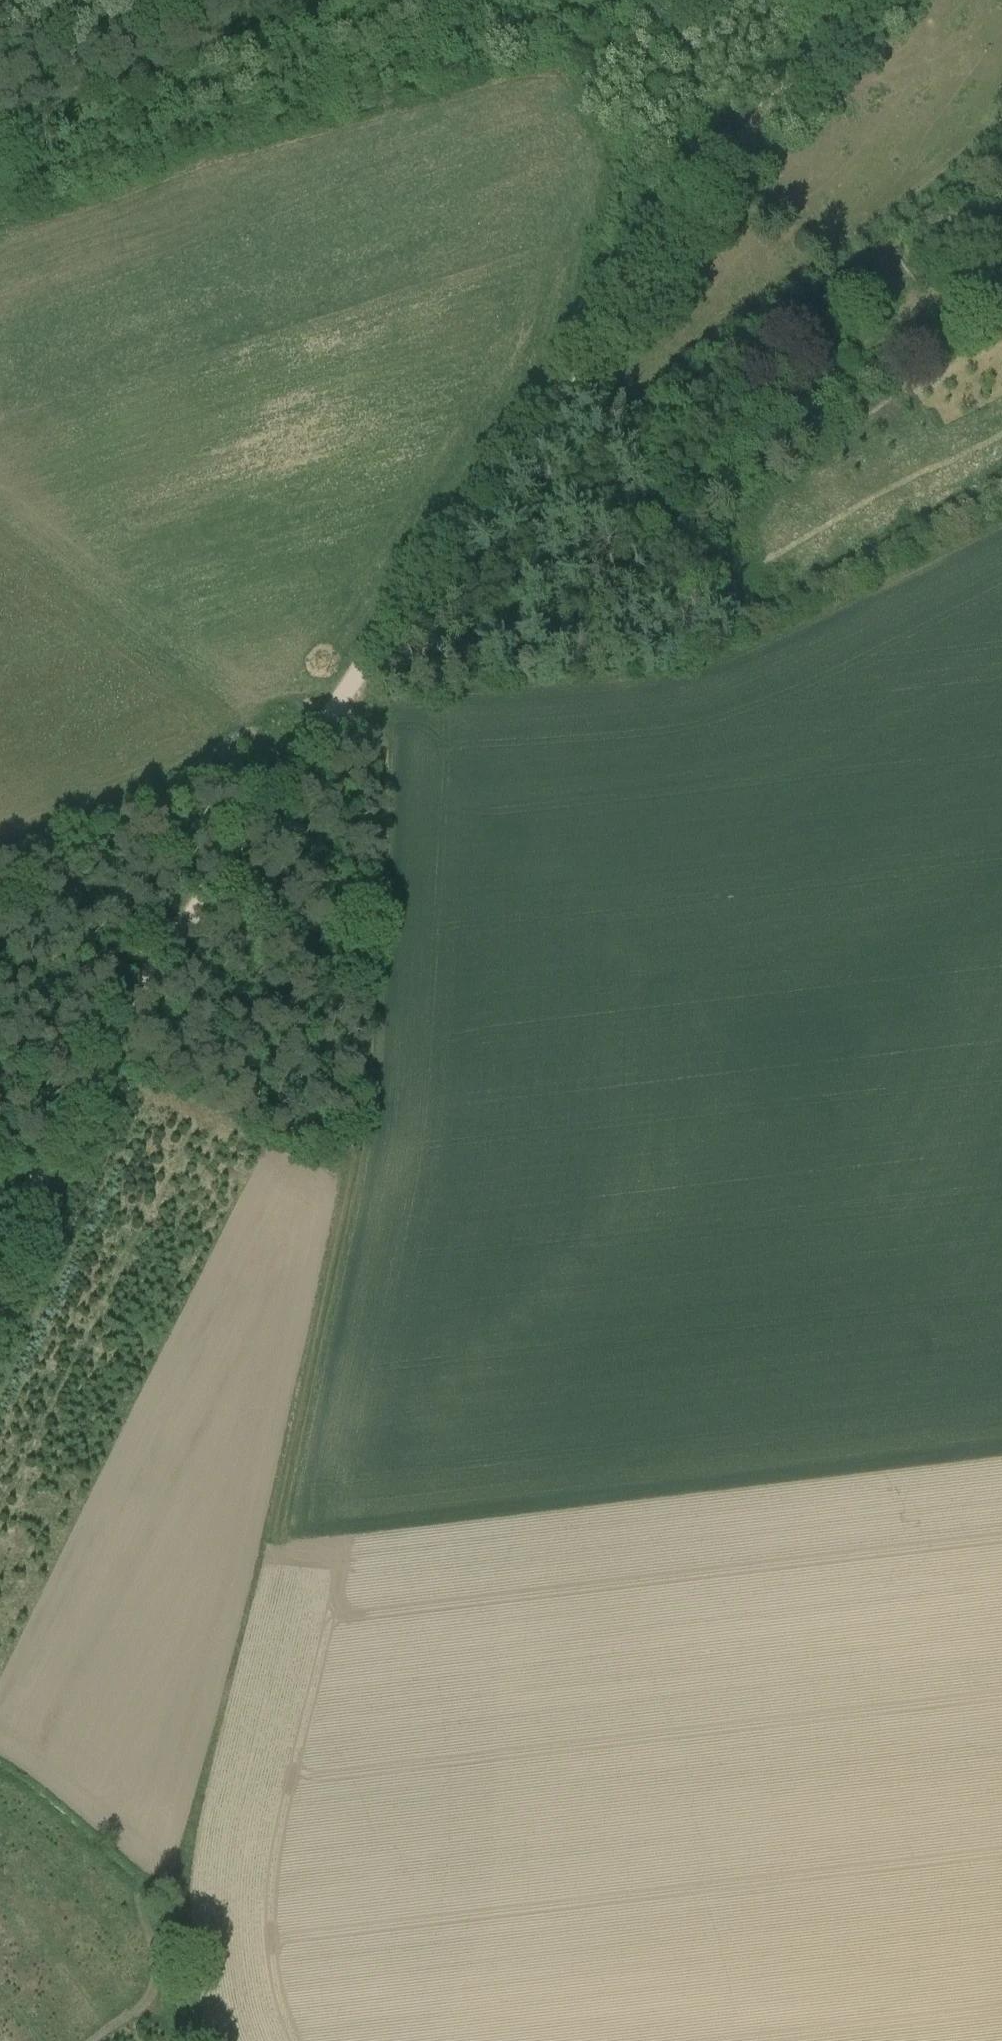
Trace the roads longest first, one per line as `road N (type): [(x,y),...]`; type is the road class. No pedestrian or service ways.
road 1 (track): [(0,1268),(200,892),(844,0)]
road 2 (track): [(92,2040),(159,1988),(141,1905),(147,1868)]

